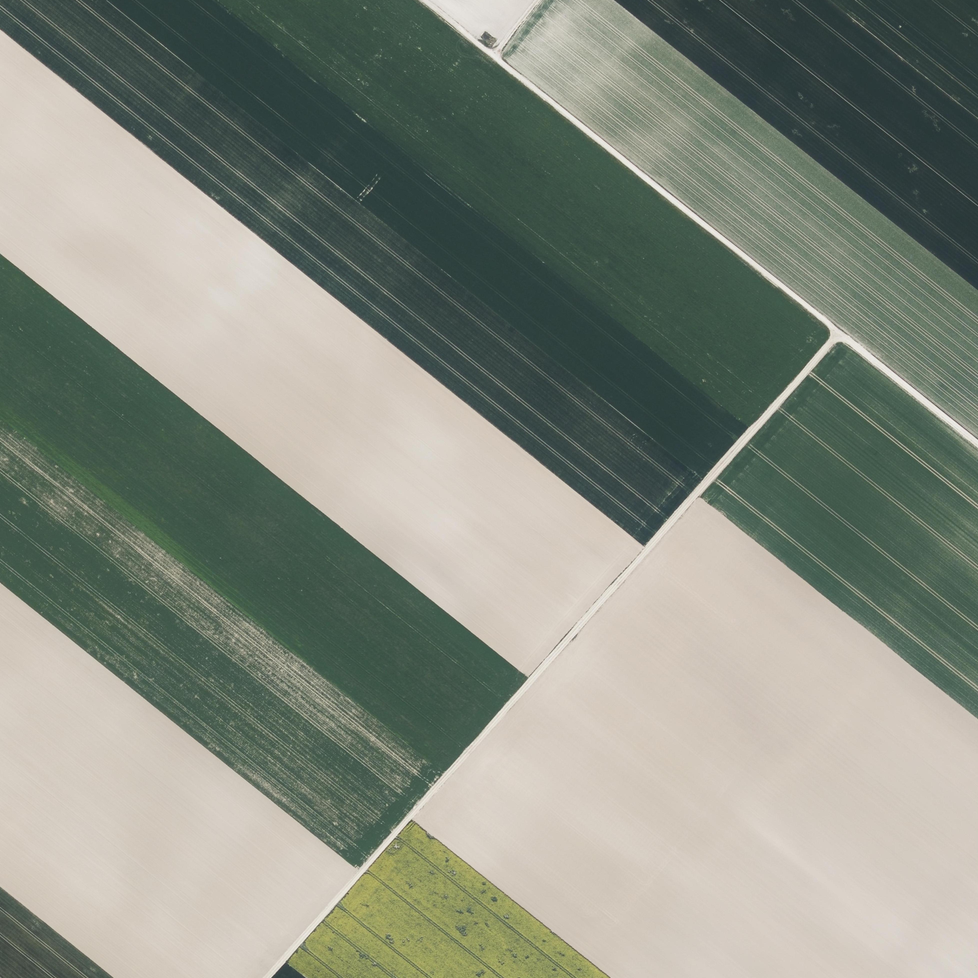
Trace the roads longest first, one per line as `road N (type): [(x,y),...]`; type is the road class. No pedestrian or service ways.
road 1 (track): [(836,330),(263,977)]
road 2 (track): [(421,0),(977,443)]

